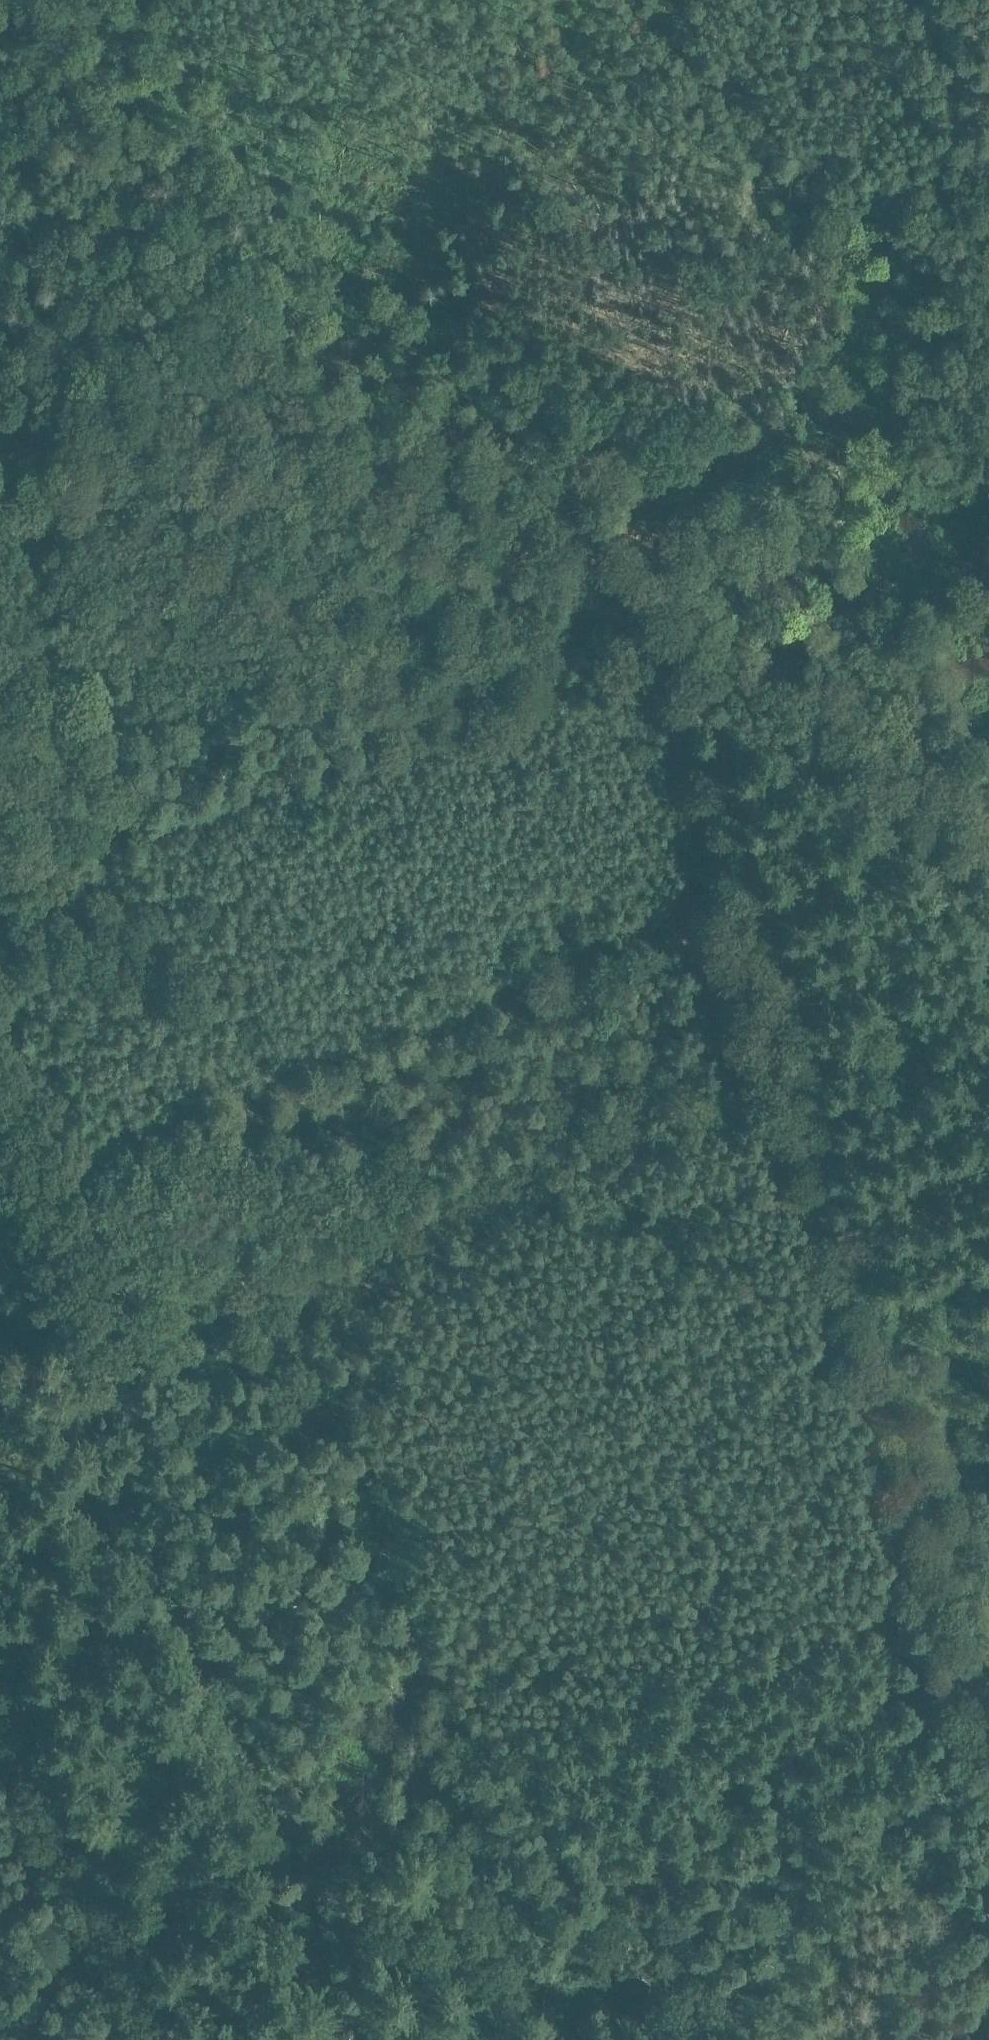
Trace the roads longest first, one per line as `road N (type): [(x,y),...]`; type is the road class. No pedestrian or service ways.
road 1 (track): [(0,1718),(158,2039)]

